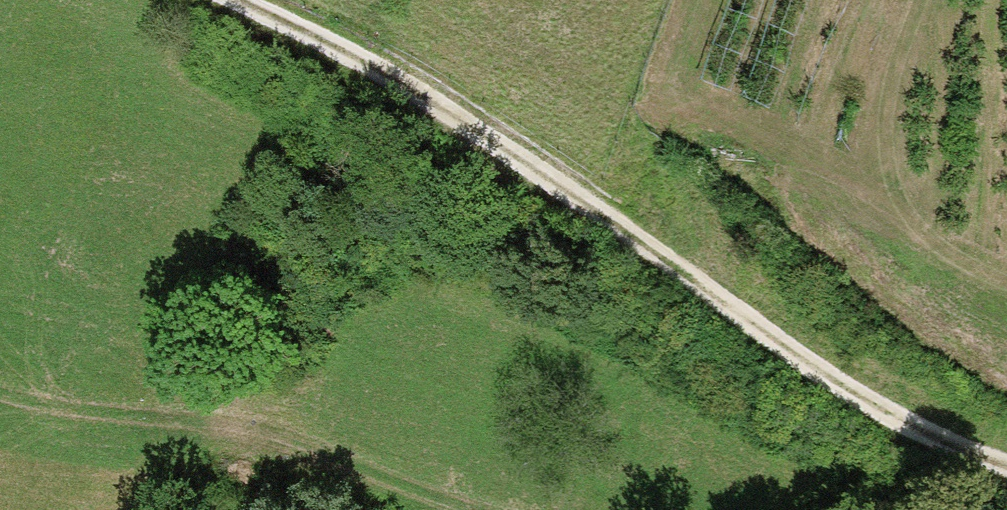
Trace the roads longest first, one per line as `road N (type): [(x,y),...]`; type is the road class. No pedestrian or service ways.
road 1 (track): [(1006,490),(964,476),(465,125),(223,0)]
road 2 (track): [(0,400),(286,454),(450,509)]
road 3 (track): [(1006,291),(803,154),(676,115)]

